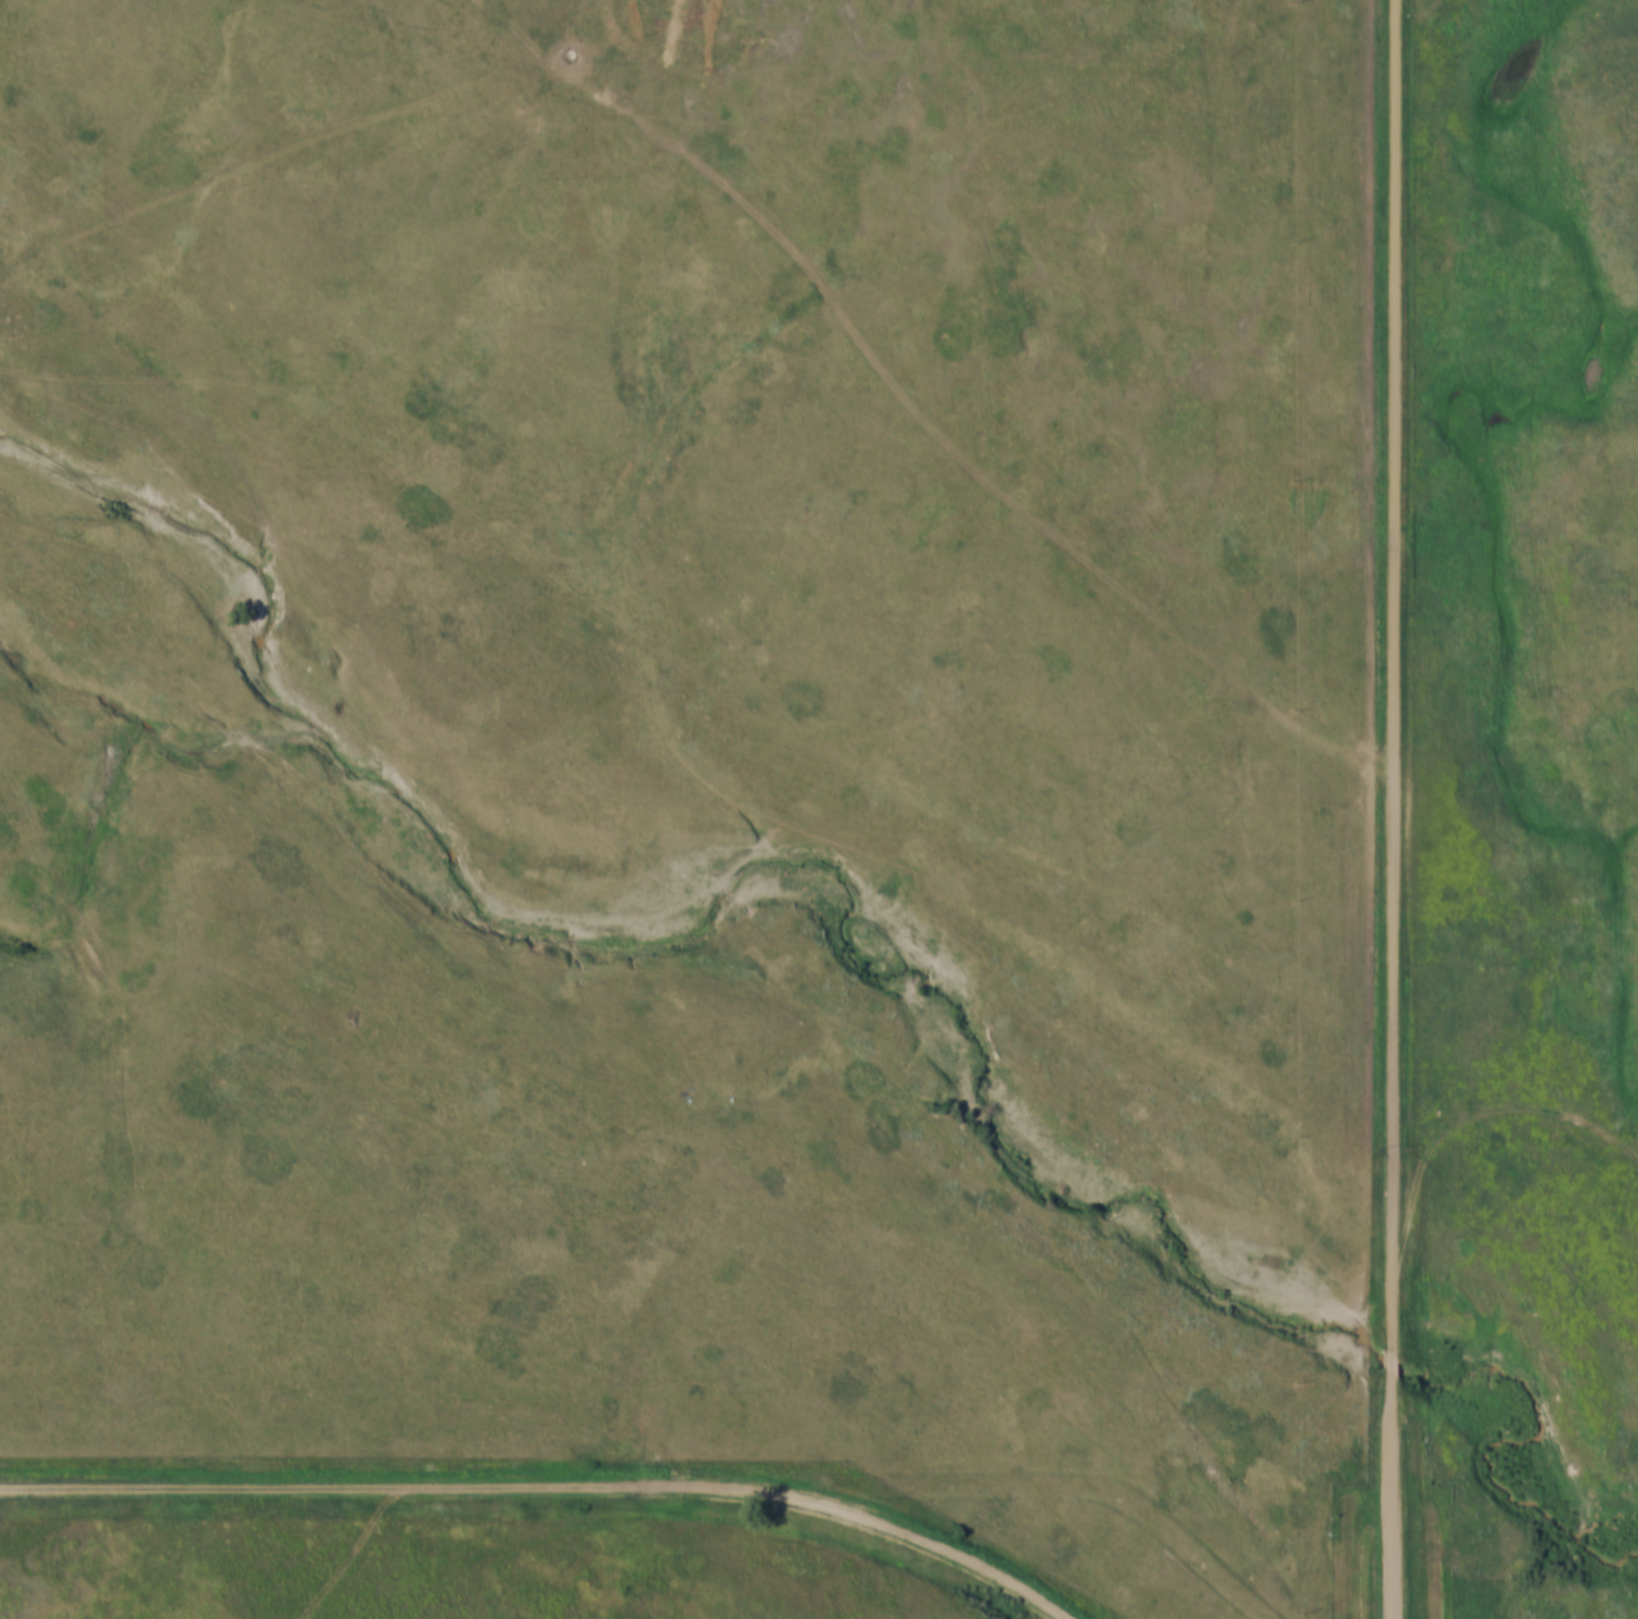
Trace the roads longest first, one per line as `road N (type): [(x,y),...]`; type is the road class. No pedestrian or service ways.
road 1 (track): [(1397,772),(1303,735),(976,471),(871,357),(812,267),(759,212),(677,146),(558,73),(479,0)]
road 2 (track): [(1054,1618),(969,1570),(884,1535),(734,1497),(0,1498)]
road 3 (track): [(1394,1278),(1428,1157),(1471,1118),(1508,1107),(1554,1112),(1637,1162)]
road 4 (track): [(398,1496),(302,1618)]

